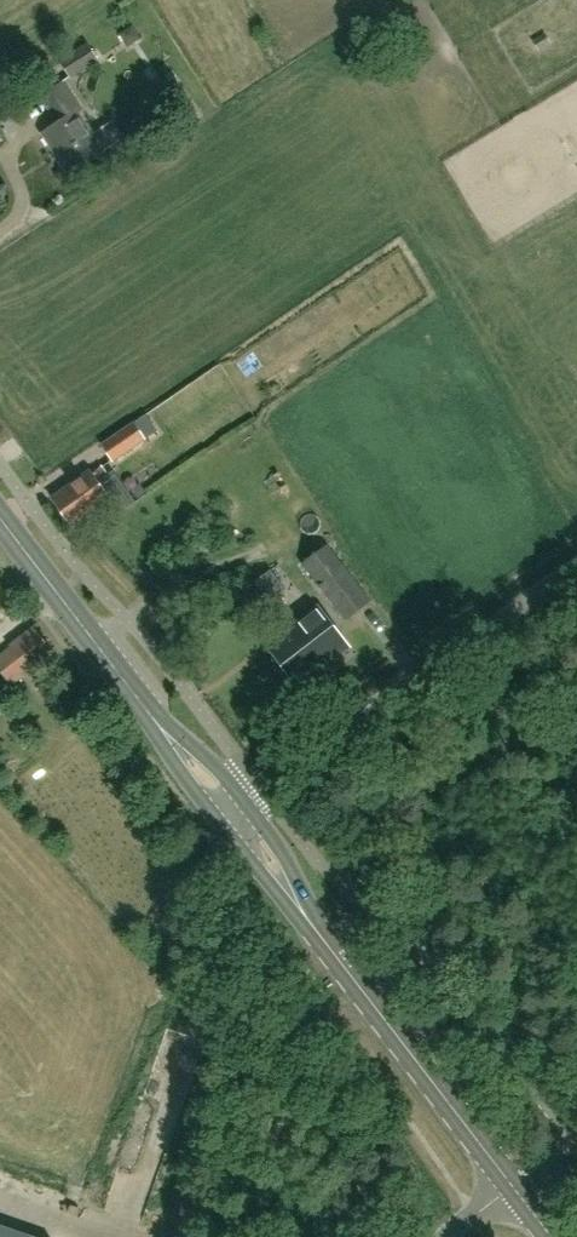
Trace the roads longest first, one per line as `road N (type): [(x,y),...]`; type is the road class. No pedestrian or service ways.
road 1 (unclassified): [(243,801),(576,566)]
road 2 (secondary): [(514,1187),(346,969)]
road 3 (secondary): [(132,690),(0,516)]
road 4 (secondary): [(346,969),(283,850),(243,801)]
road 5 (secondary): [(217,819),(346,969)]
road 6 (secondary): [(243,801),(132,690)]
road 7 (secondary): [(132,690),(173,764),(217,819)]

